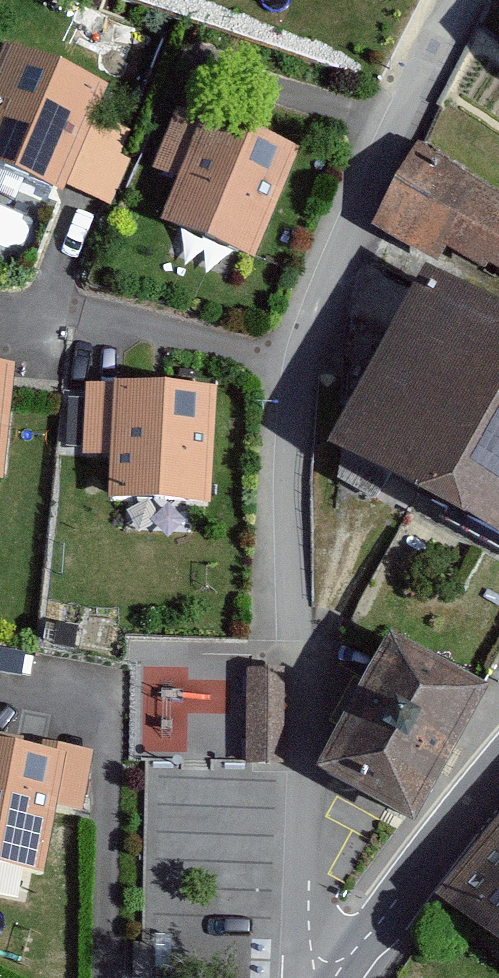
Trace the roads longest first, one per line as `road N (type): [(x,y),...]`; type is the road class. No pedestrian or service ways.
road 1 (residential): [(326,977),(310,940),(296,501),(302,379),(317,290),(456,0)]
road 2 (tertiary): [(326,977),(381,924),(498,781)]

